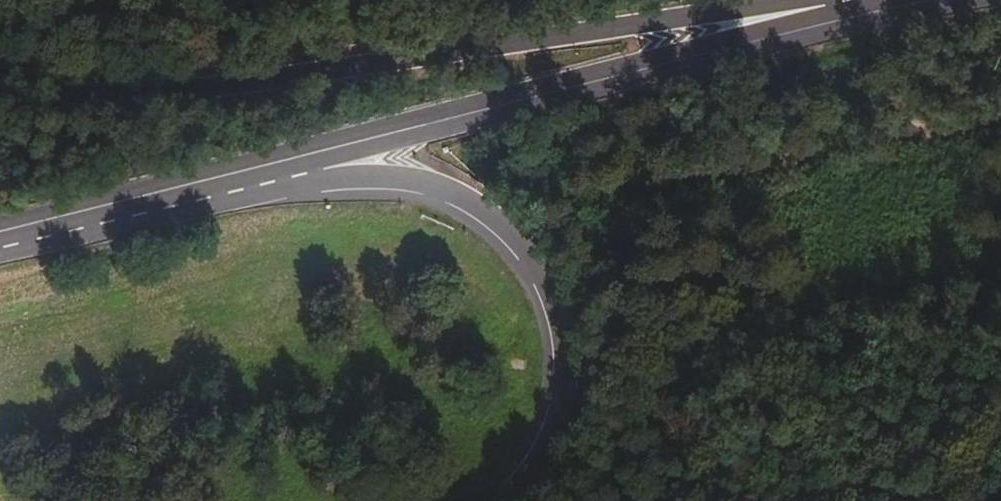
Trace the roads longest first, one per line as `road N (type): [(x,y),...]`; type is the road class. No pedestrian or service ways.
road 1 (trunk): [(885,3),(804,2),(155,94),(71,95),(0,76)]
road 2 (secondary): [(885,3),(120,211)]
road 3 (trunk): [(120,211),(375,177),(425,184),(477,207),(538,263),(566,344),(560,423),(506,500)]
road 4 (secondary): [(120,211),(0,240)]

